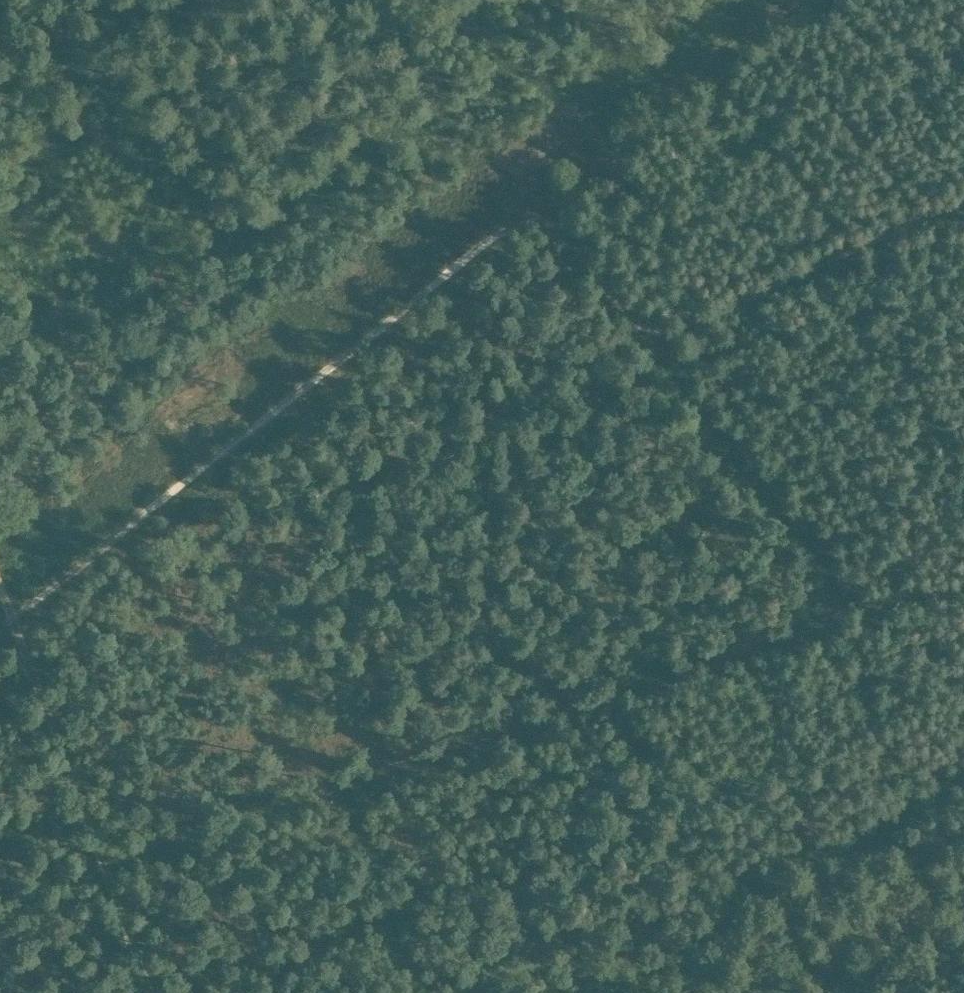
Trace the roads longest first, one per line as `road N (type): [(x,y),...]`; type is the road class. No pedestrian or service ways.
road 1 (track): [(14,613),(150,992)]
road 2 (track): [(798,0),(527,210)]

